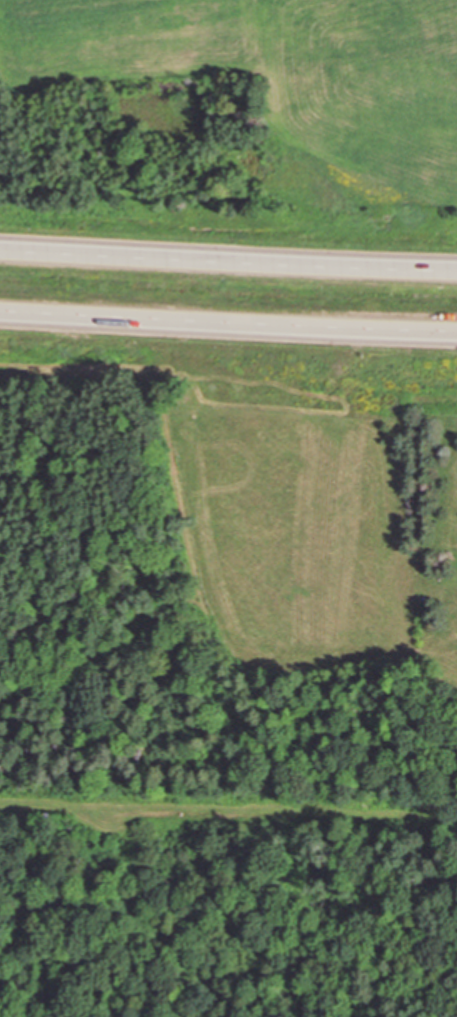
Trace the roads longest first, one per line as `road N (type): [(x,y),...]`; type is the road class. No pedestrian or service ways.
road 1 (motorway): [(0,314),(456,336)]
road 2 (motorway): [(456,271),(0,250)]

